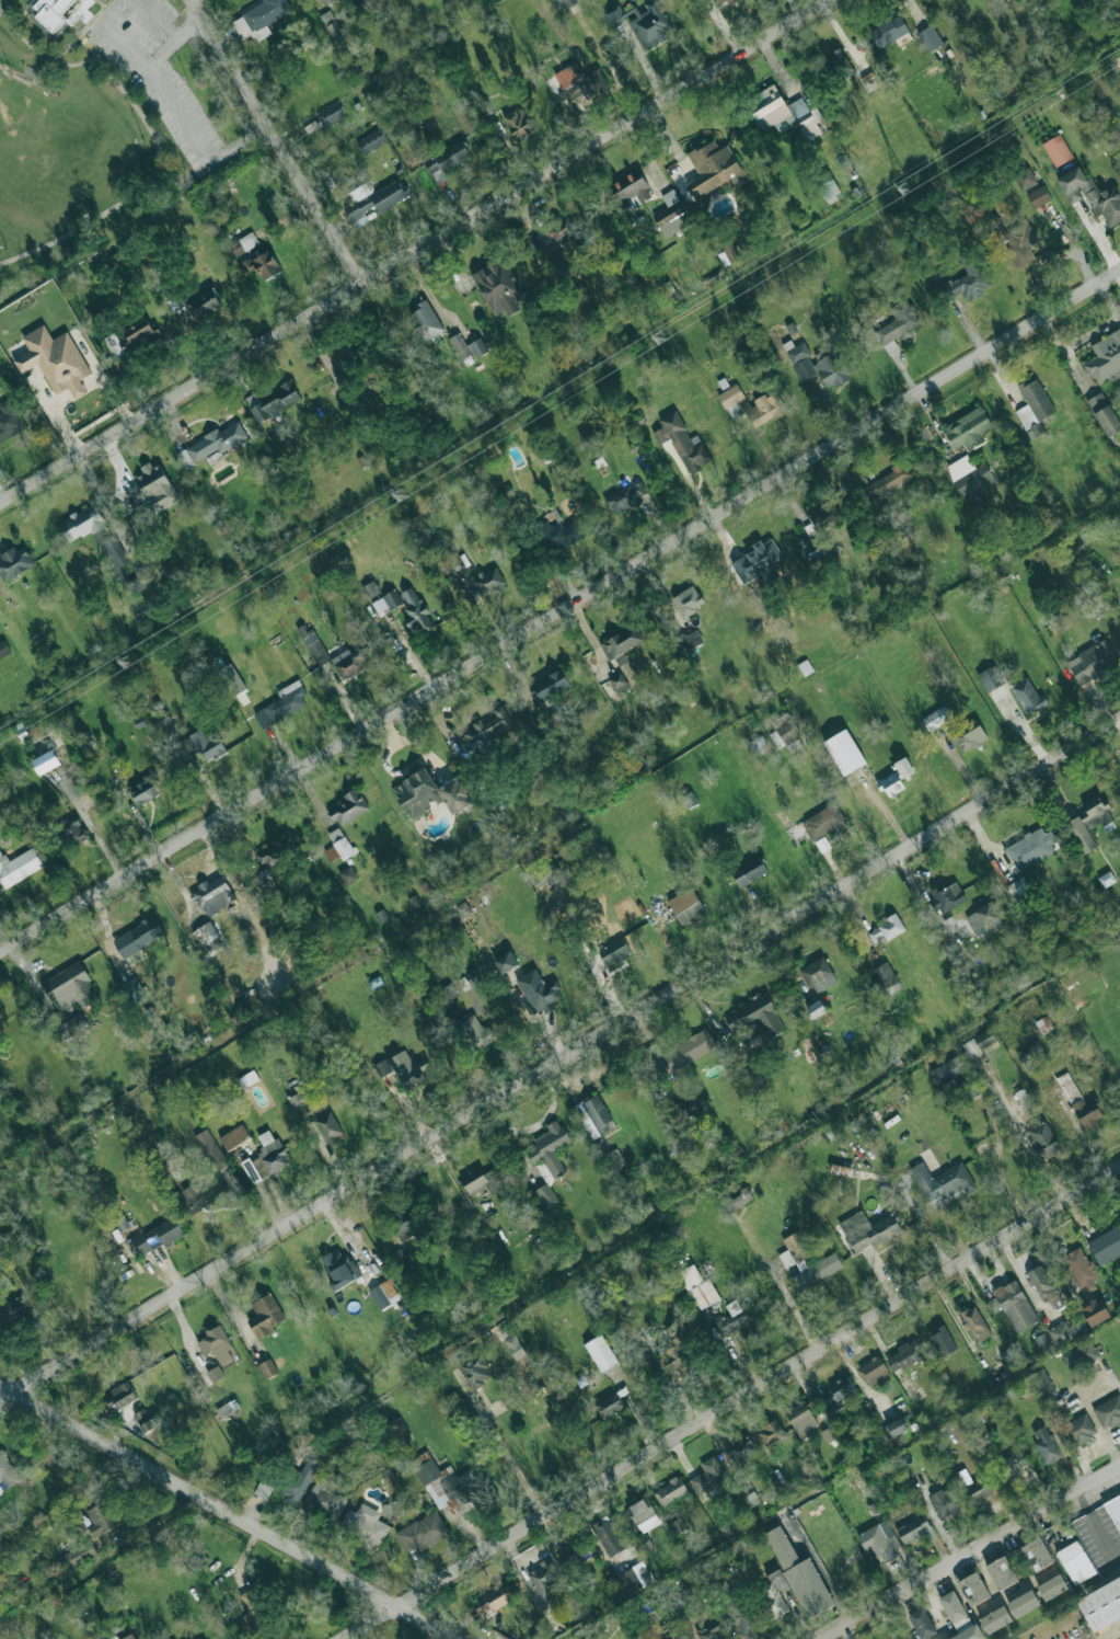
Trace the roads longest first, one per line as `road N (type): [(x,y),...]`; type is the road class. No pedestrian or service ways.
road 1 (residential): [(0,1401),(1119,718)]
road 2 (residential): [(0,953),(1119,275)]
road 3 (residential): [(0,503),(823,0)]
road 4 (residential): [(349,1638),(1119,1163)]
road 5 (residential): [(0,1382),(457,1638)]
road 6 (residential): [(823,1638),(1119,1469)]
road 7 (residential): [(193,0),(362,283)]

